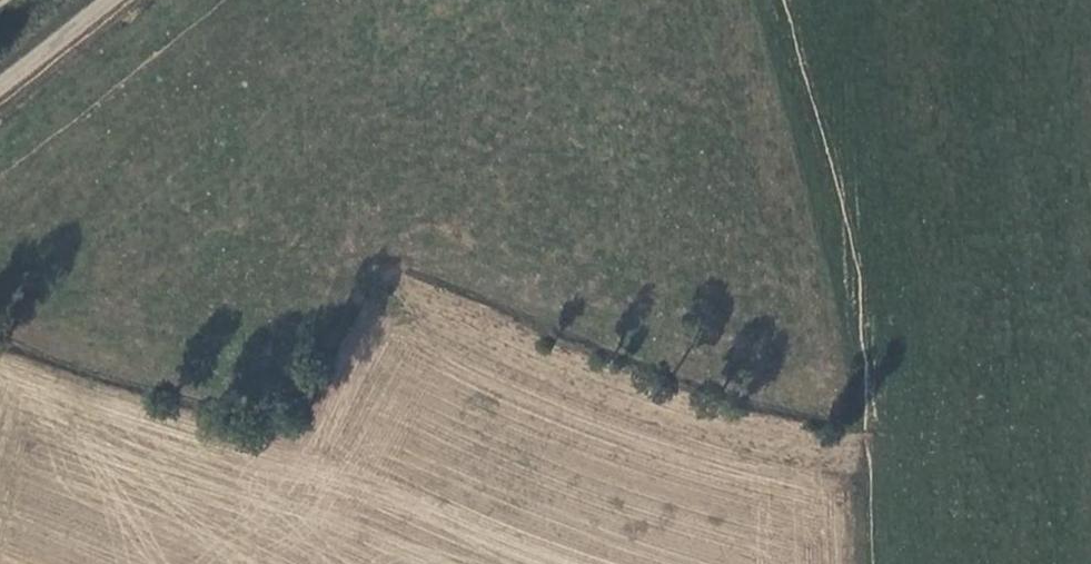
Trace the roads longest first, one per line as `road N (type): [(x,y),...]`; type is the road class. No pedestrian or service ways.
road 1 (unclassified): [(0,88),(112,0)]

